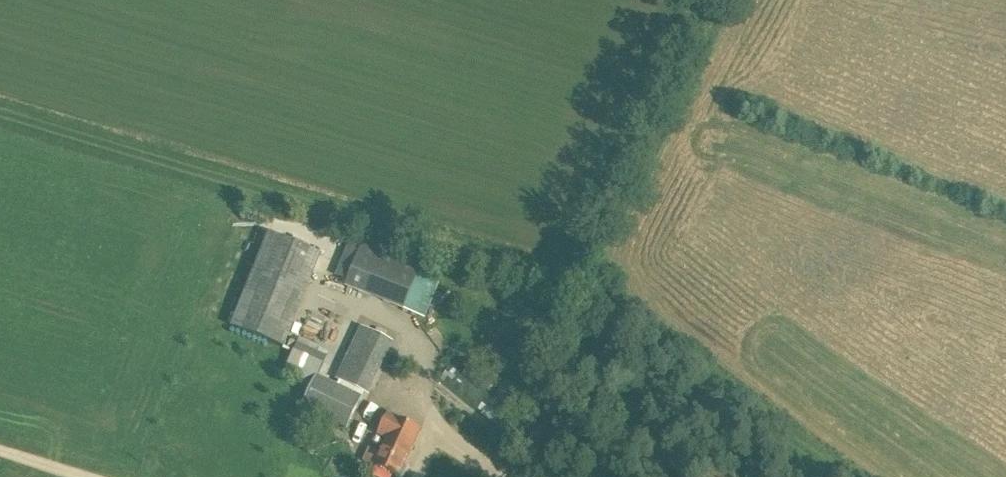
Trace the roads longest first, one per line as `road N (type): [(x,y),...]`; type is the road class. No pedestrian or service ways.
road 1 (track): [(834,476),(621,318),(556,281),(0,116)]
road 2 (track): [(406,391),(448,443),(505,476)]

